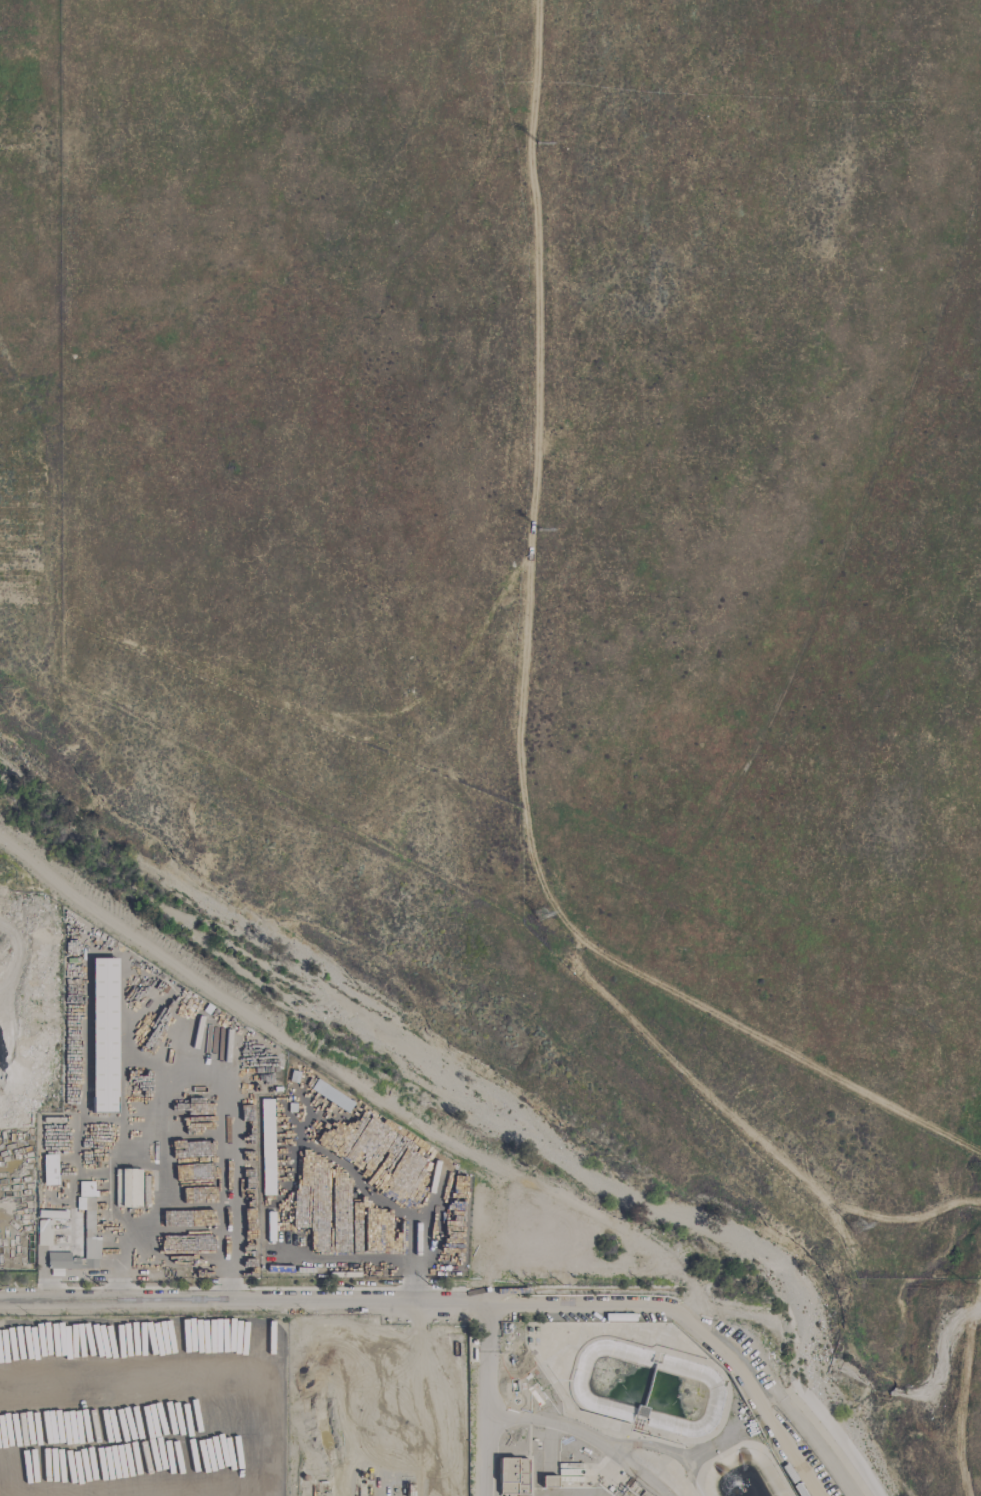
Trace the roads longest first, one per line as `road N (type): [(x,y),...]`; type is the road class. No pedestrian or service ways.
road 1 (residential): [(0,1303),(484,1305)]

